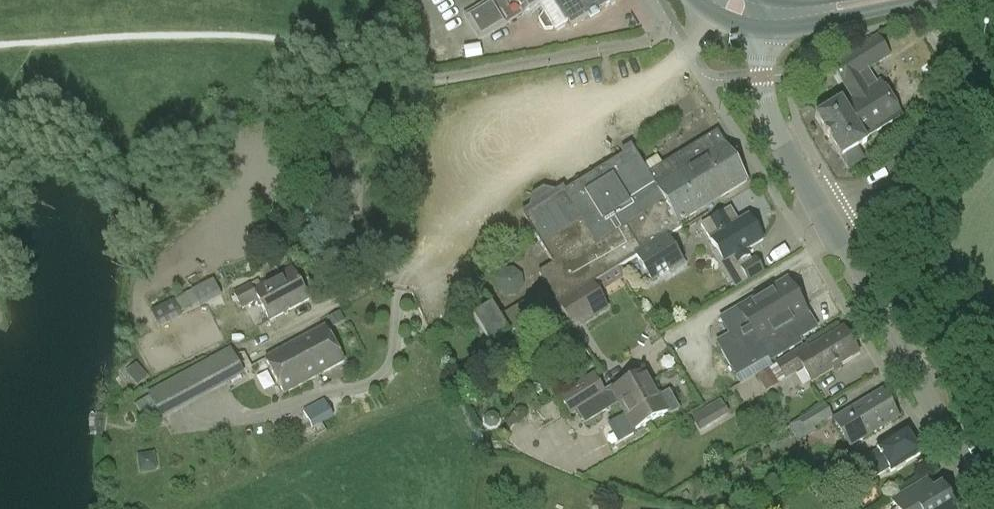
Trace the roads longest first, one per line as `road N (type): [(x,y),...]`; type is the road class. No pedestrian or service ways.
road 1 (primary): [(993,508),(769,119),(765,30)]
road 2 (primary): [(765,30),(927,0)]

